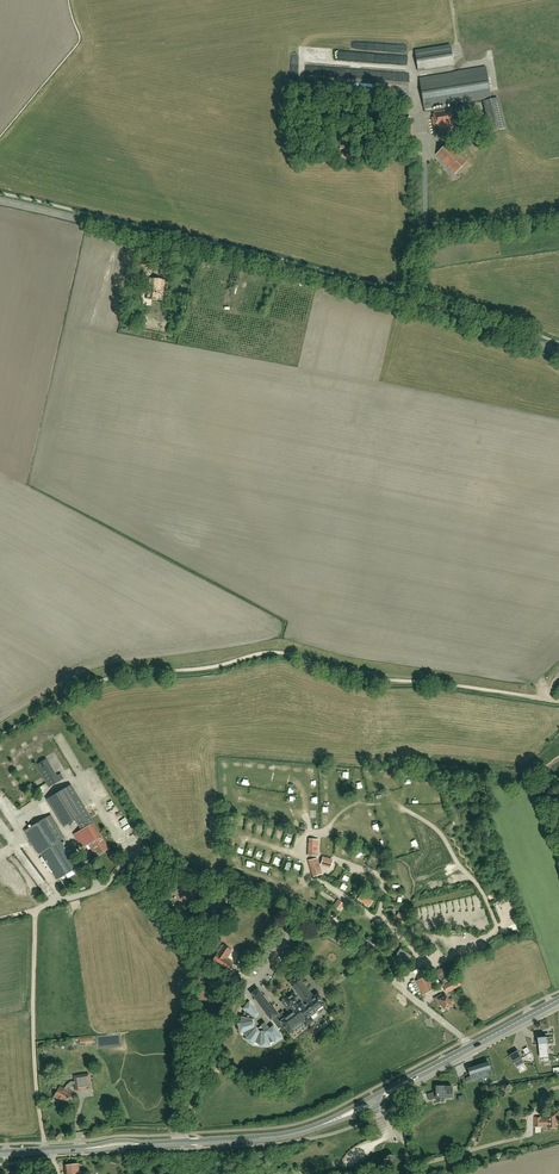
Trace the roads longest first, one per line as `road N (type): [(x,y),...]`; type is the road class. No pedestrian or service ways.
road 1 (secondary): [(558,351),(366,289),(0,201)]
road 2 (unclassified): [(472,1046),(306,922),(167,862),(121,865),(102,888),(0,919)]
road 3 (track): [(558,702),(372,681),(297,657)]
road 4 (unclassified): [(253,655),(211,667),(117,674),(18,725)]
road 5 (track): [(36,909),(34,1043),(45,1143)]
road 6 (track): [(409,1165),(524,1137),(544,1096),(558,1088)]
road 7 (primary): [(162,1145),(300,1132)]

